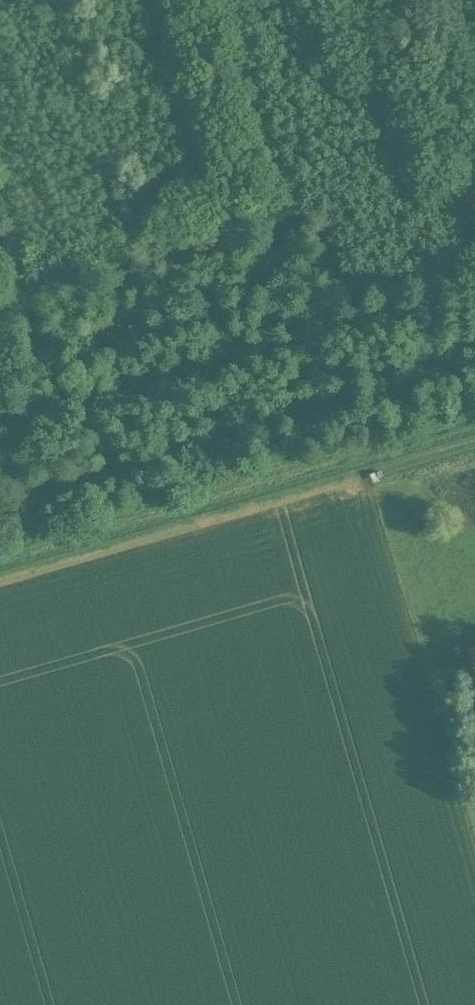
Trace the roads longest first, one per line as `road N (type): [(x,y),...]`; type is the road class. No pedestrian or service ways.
road 1 (track): [(0,548),(474,410)]

